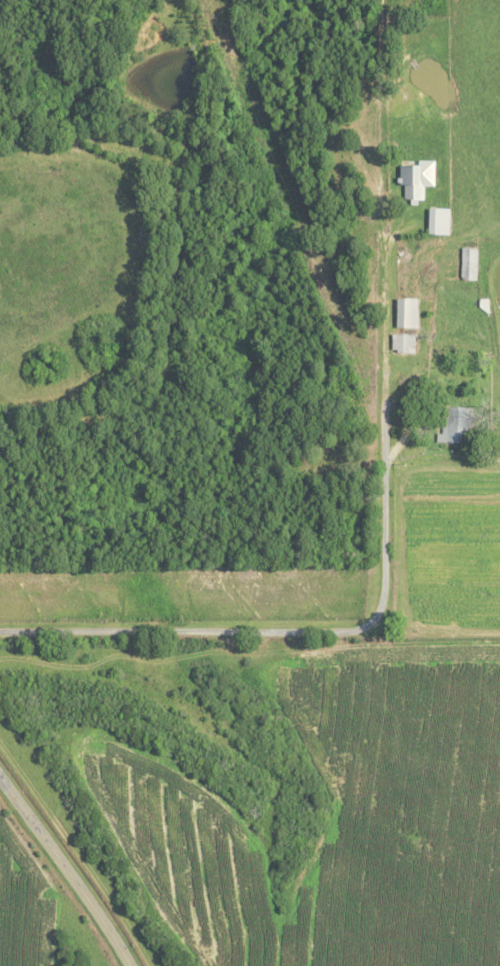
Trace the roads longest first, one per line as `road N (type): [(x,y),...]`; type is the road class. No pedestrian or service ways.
road 1 (residential): [(0,633),(362,625),(382,588),(383,369)]
road 2 (tertiary): [(128,965),(0,779)]

